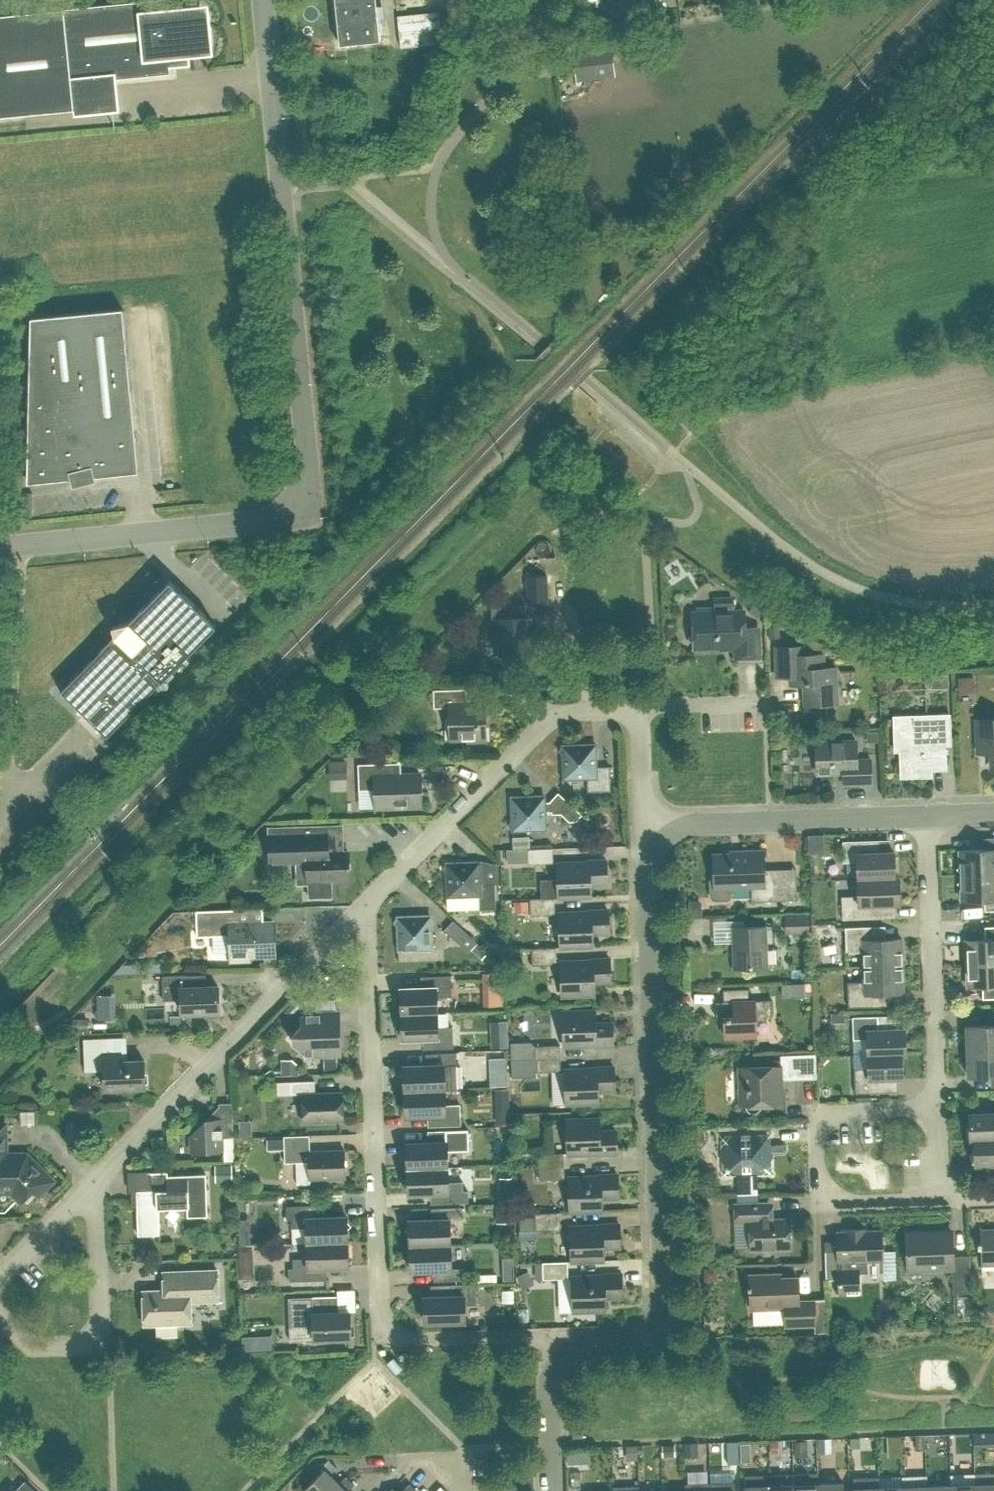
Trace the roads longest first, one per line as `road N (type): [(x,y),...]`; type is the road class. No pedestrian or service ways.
road 1 (unclassified): [(264,0),(306,493),(296,510),(253,526),(0,551)]
road 2 (residential): [(565,1353),(544,1335),(400,1337),(383,1320),(367,902)]
road 3 (residential): [(565,1353),(580,1342),(638,1331),(660,1312),(646,879),(666,835)]
road 4 (residential): [(82,1194),(367,902)]
road 5 (residential): [(941,1196),(842,1204),(818,1185),(816,1123),(831,1111),(937,1108)]
road 6 (residential): [(367,902),(555,710),(590,709)]
road 7 (residential): [(937,1108),(929,813)]
road 8 (residential): [(666,835),(699,822),(929,813)]
road 9 (residential): [(82,1194),(97,1206),(101,1322),(86,1345),(34,1347),(0,1313)]
road 10 (residential): [(552,1490),(549,1392),(565,1353)]
road 11 (residential): [(642,707),(644,811),(666,835)]

